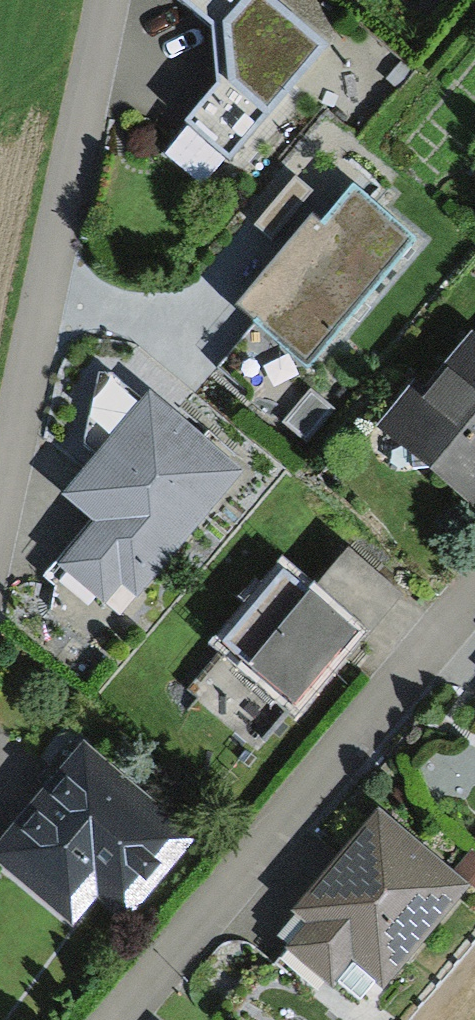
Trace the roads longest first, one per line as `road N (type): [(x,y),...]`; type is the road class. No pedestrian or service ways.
road 1 (residential): [(474,589),(113,1019)]
road 2 (residential): [(104,0),(0,483)]

